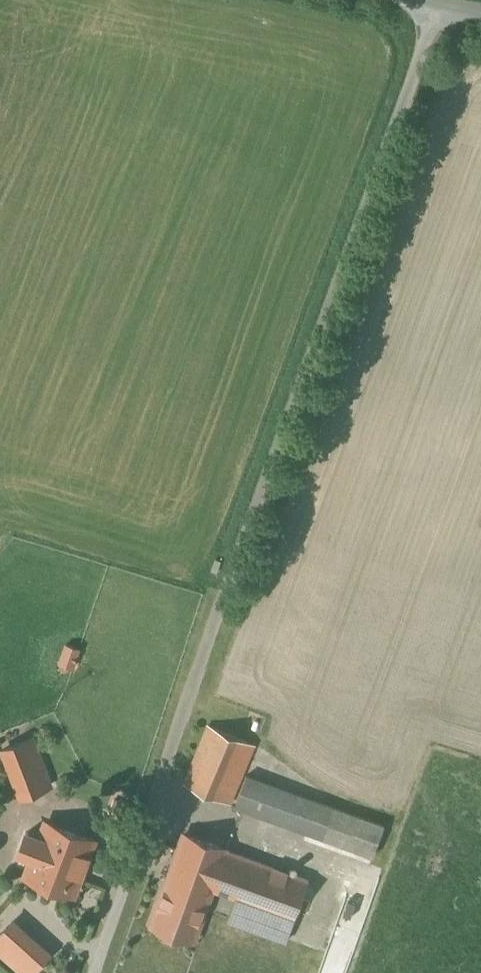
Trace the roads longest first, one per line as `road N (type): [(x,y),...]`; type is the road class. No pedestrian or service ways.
road 1 (unclassified): [(96,972),(439,6)]

